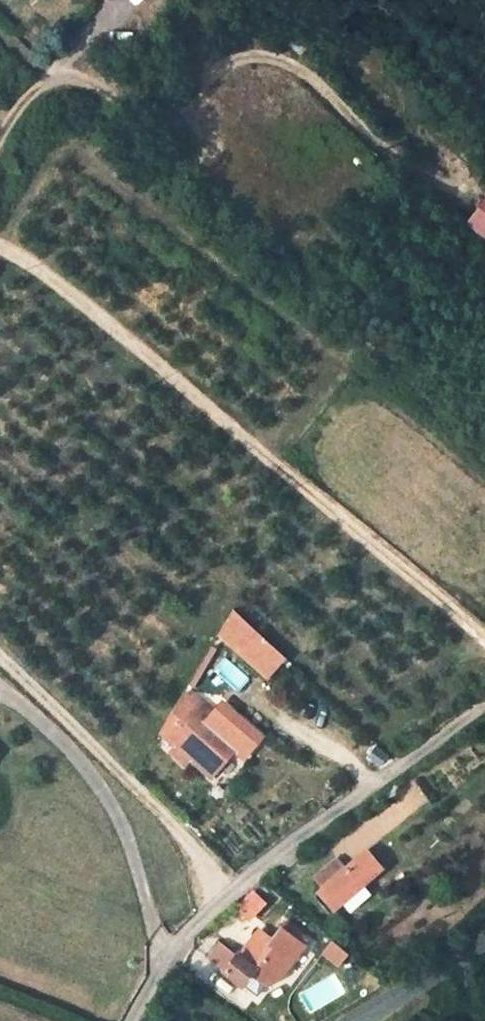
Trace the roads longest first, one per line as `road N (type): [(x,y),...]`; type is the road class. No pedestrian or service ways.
road 1 (track): [(484,643),(408,568),(151,358),(0,246)]
road 2 (track): [(0,136),(22,101),(56,79),(76,78),(154,105),(187,94),(230,61),(270,57),(296,65),(377,143)]
road 3 (unclassified): [(484,940),(359,1020)]

